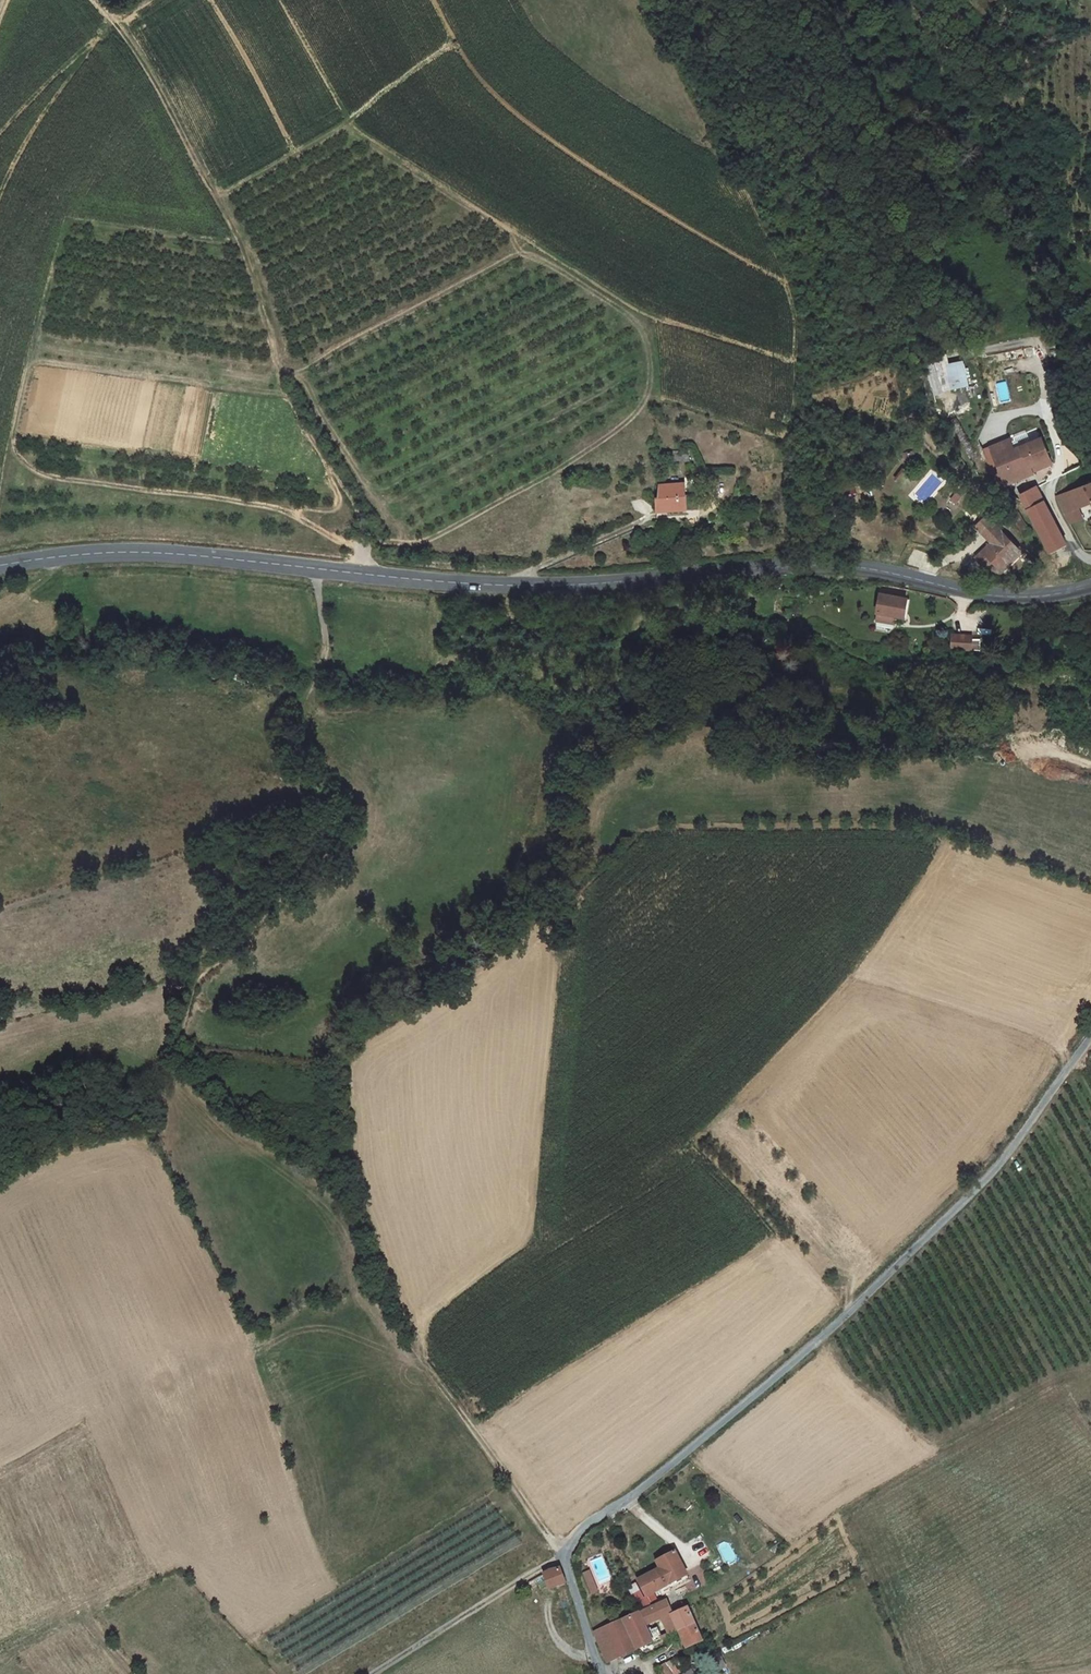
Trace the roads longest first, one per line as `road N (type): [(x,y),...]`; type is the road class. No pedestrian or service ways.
road 1 (secondary): [(0,566),(154,552),(488,585),(837,567),(1015,596),(1090,587)]
road 2 (track): [(314,568),(329,634),(325,666),(299,722),(300,742),(349,796),(354,821),(346,841),(204,972),(178,1048),(180,1074),(230,1128),(306,1179),(365,1233),(402,1335)]
road 3 (unclassified): [(565,1555),(580,1533),(899,1261),(1009,1150),(1090,1036)]
road 4 (track): [(366,573),(339,503),(309,464),(237,257),(163,97),(92,0)]
road 5 (track): [(376,1673),(565,1555),(402,1335)]
road 6 (unclassified): [(565,1555),(603,1673)]

